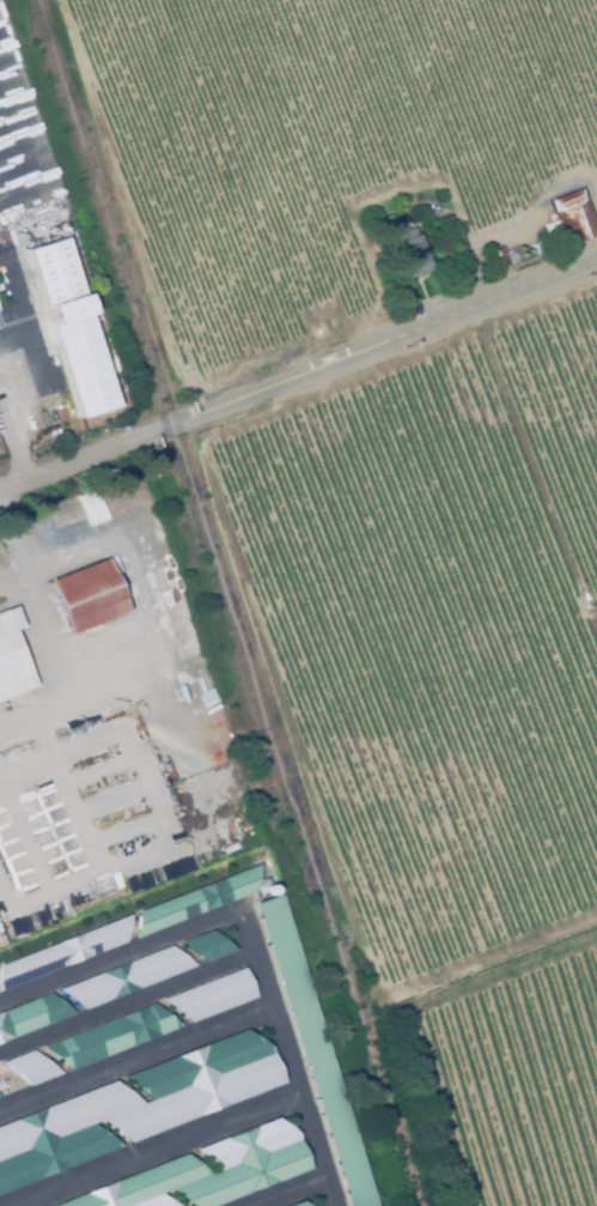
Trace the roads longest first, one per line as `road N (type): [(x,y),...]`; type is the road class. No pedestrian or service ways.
road 1 (residential): [(0,494),(596,255)]

